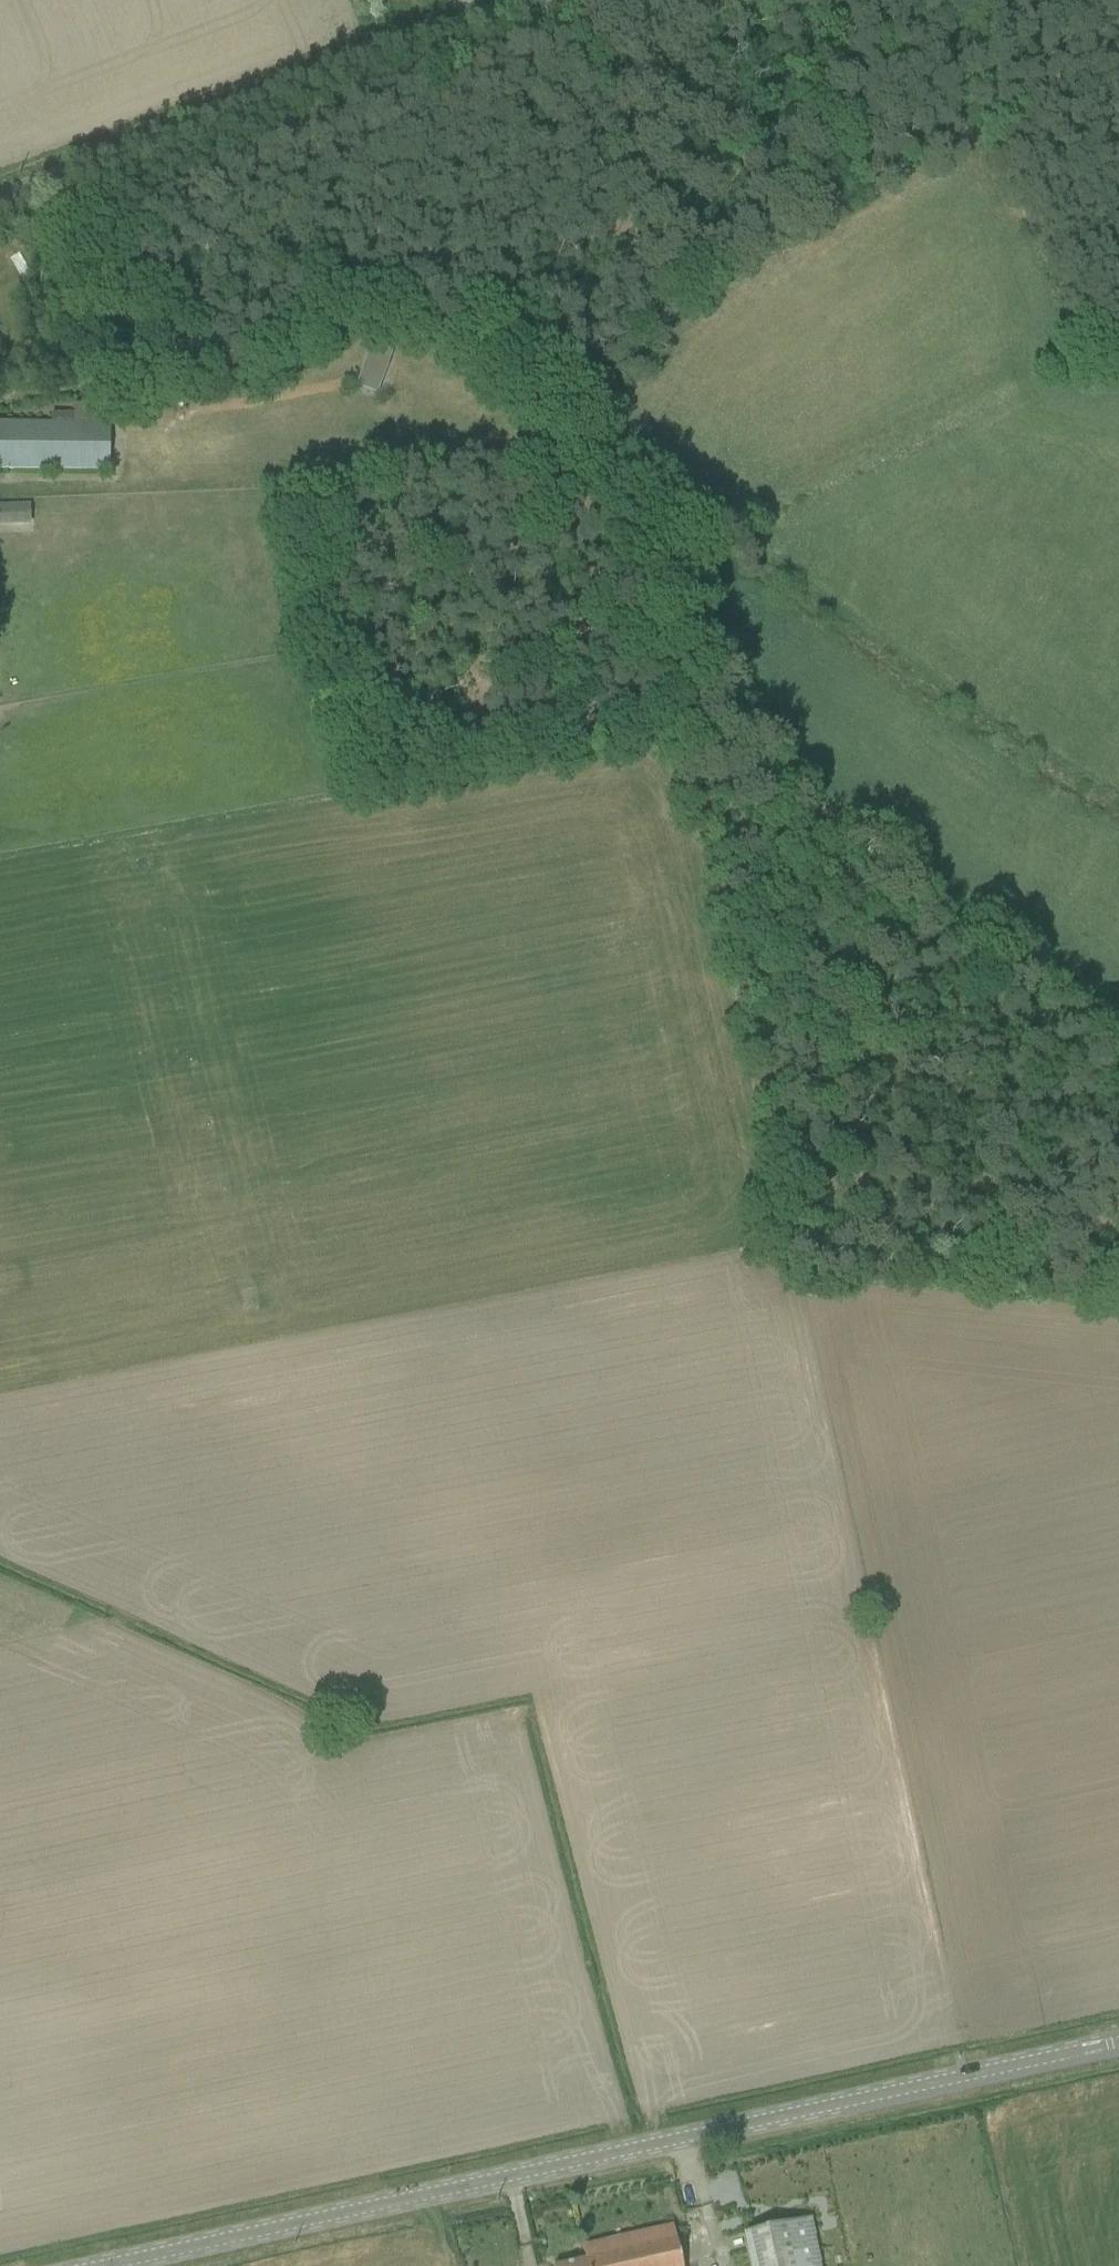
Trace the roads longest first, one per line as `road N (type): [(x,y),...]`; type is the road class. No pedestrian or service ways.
road 1 (tertiary): [(103,2265),(1118,2043)]
road 2 (unclassified): [(0,195),(524,0)]

